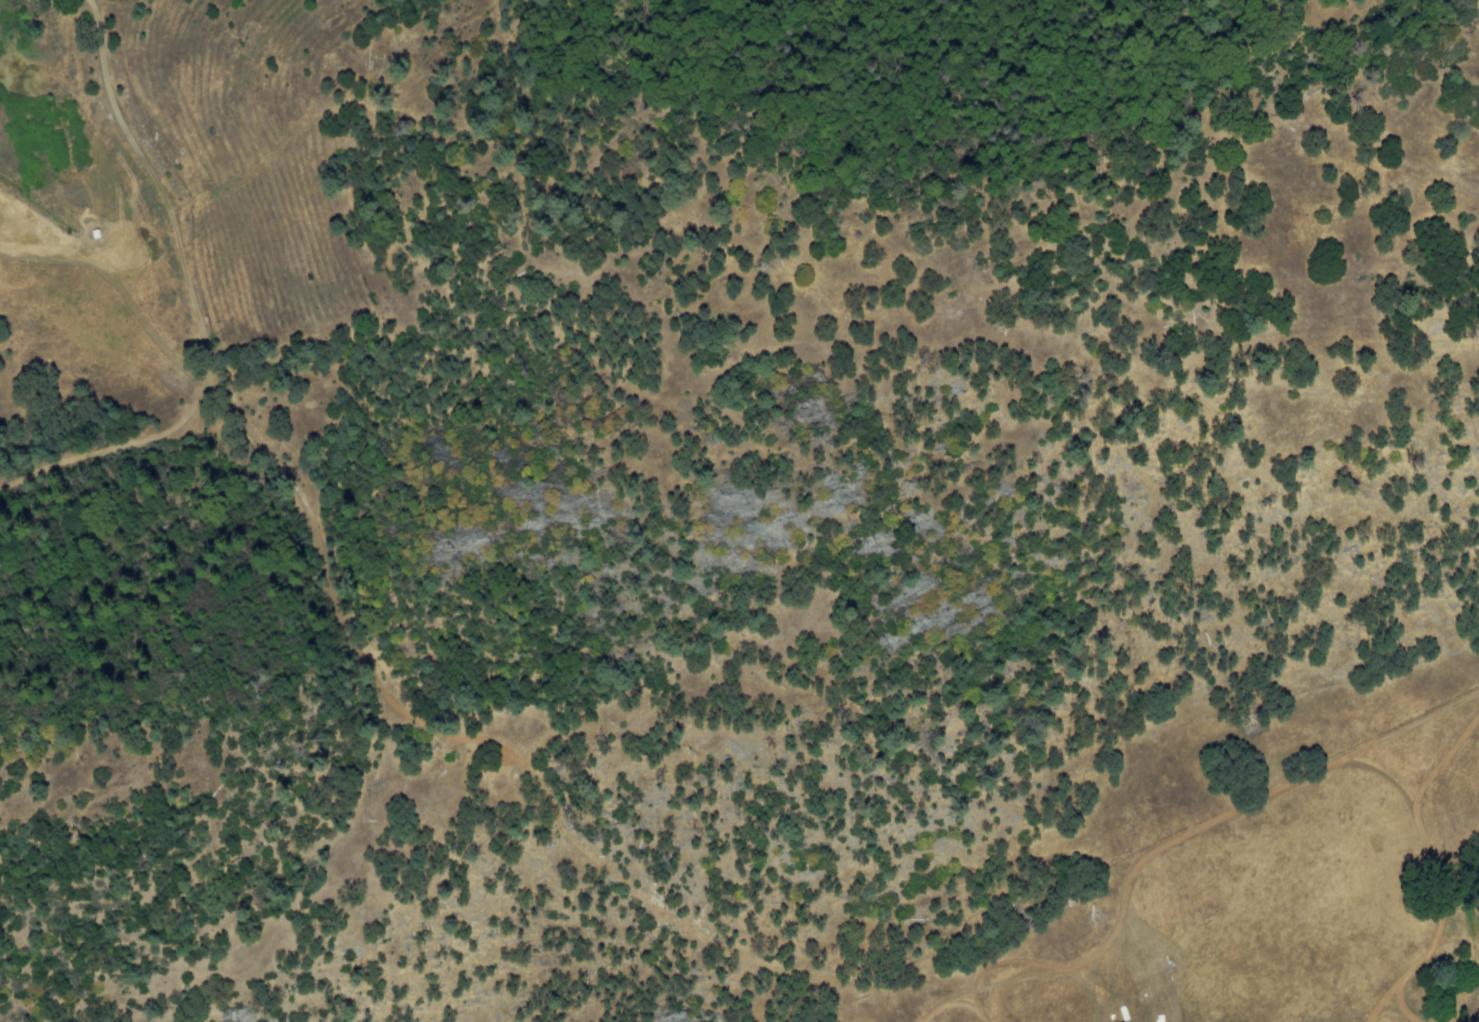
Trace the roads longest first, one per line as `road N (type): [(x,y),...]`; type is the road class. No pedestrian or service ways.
road 1 (track): [(80,0),(124,132),(177,232),(200,365),(184,424),(0,489)]

